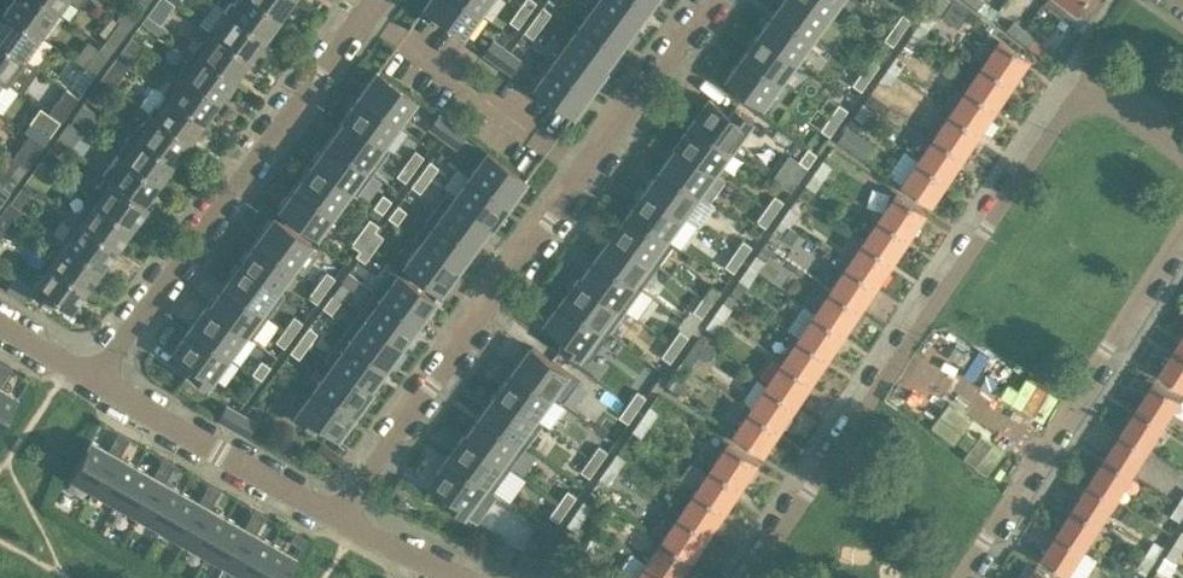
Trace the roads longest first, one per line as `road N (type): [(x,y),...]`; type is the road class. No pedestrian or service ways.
road 1 (residential): [(1182,140),(1129,101),(1080,92),(755,577)]
road 2 (residential): [(337,519),(715,0)]
road 3 (residential): [(92,381),(370,0)]
road 4 (residential): [(965,577),(1182,254)]
road 5 (residential): [(337,519),(92,381)]
road 6 (residential): [(464,577),(337,519)]

